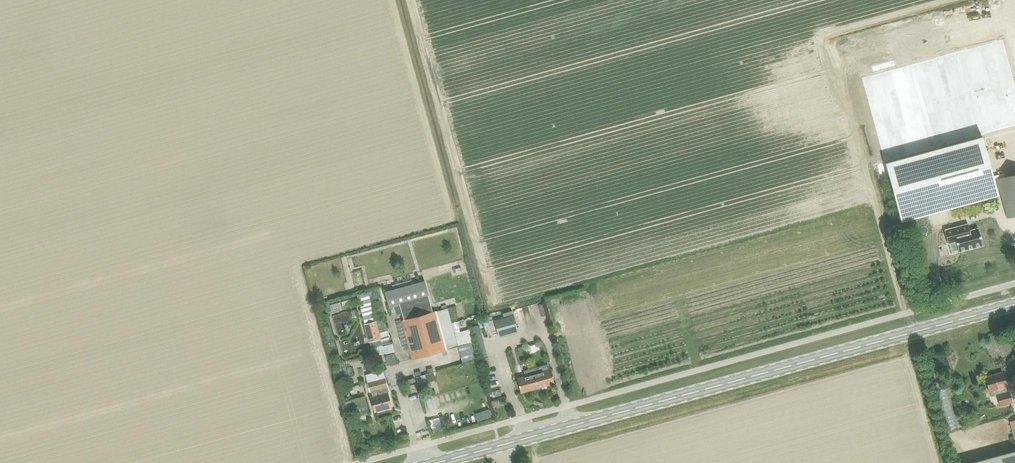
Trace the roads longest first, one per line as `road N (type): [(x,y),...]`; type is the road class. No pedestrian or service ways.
road 1 (primary): [(437,462),(1014,305)]

